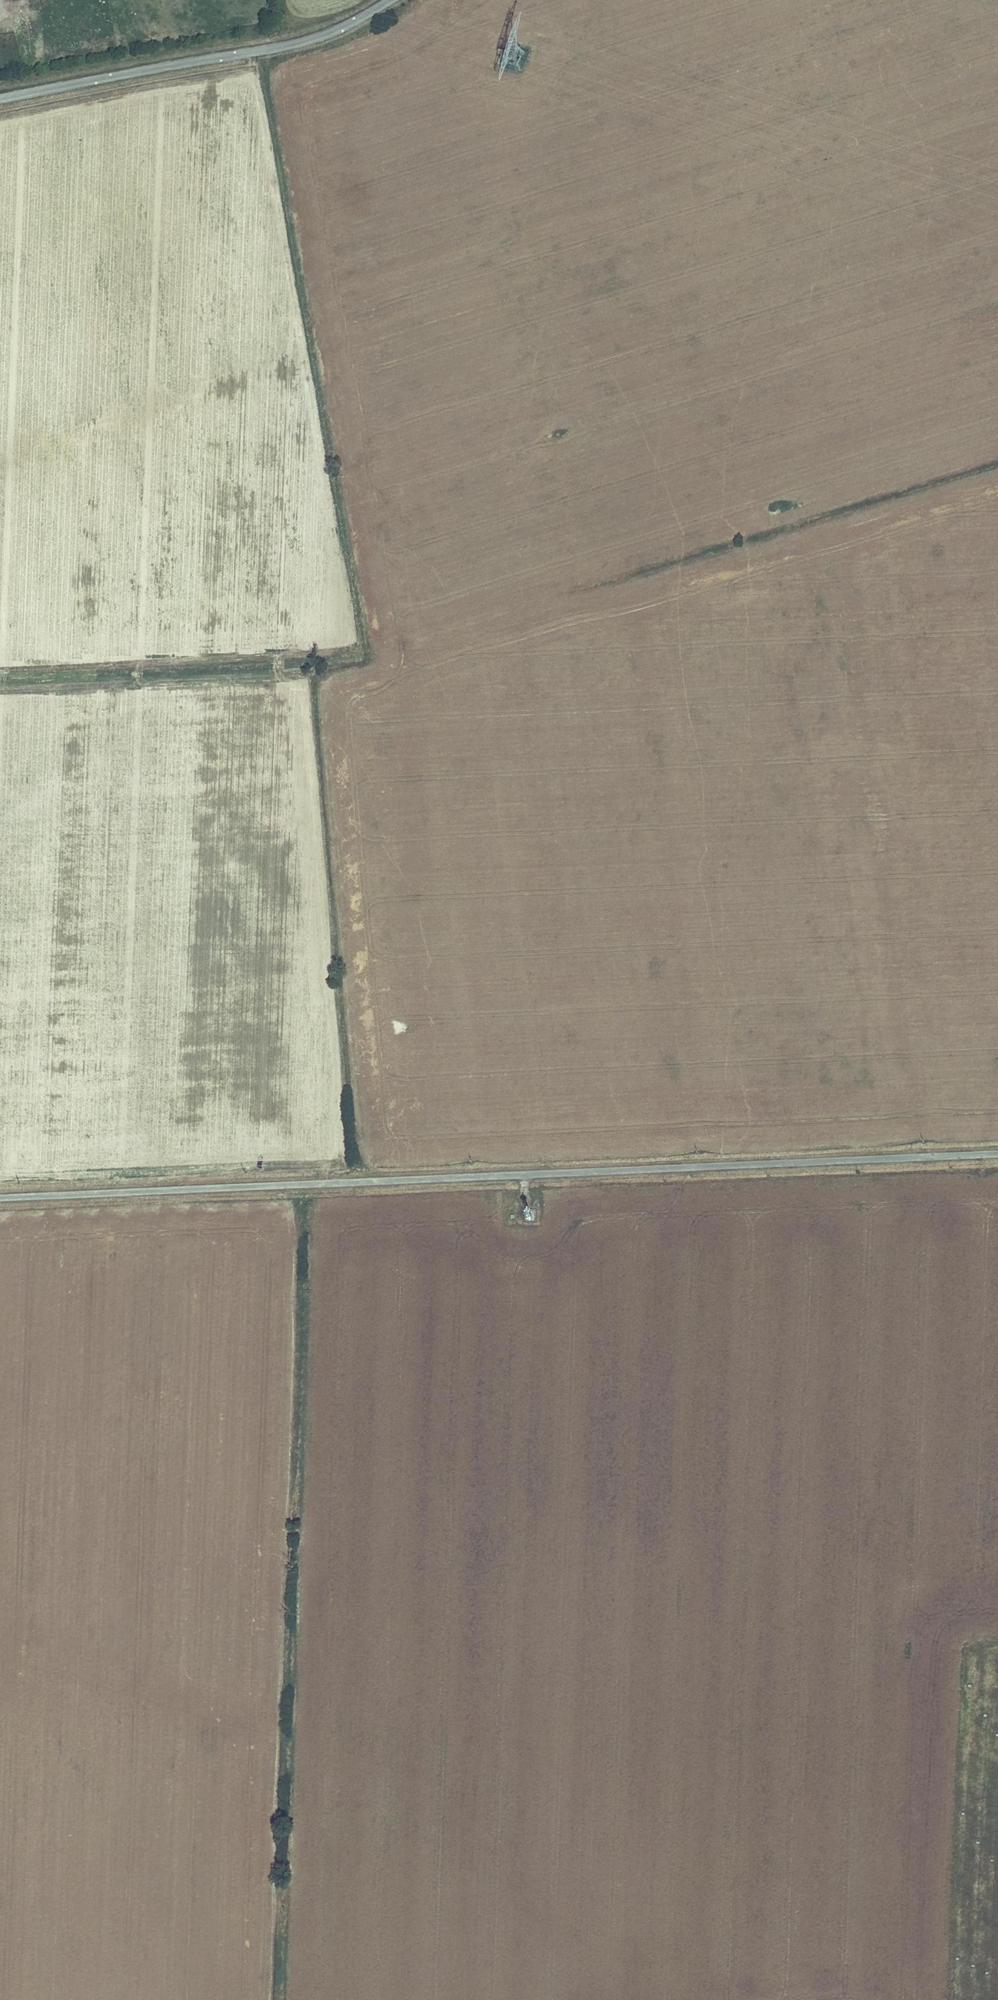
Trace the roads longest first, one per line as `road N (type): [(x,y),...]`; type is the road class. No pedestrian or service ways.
road 1 (residential): [(997,1155),(0,1198)]
road 2 (unclassified): [(391,0),(321,37),(0,99)]

